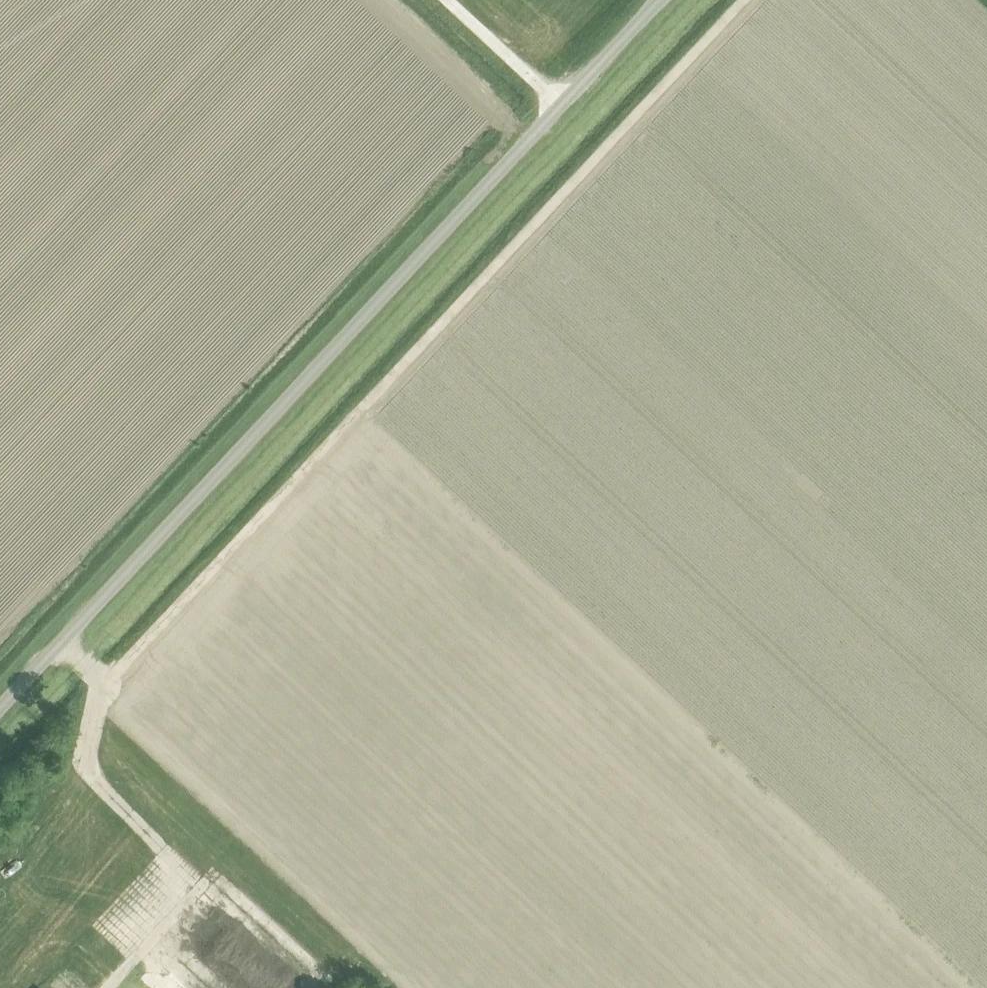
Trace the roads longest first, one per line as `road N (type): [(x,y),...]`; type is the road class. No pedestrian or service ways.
road 1 (unclassified): [(660,0),(0,707)]

